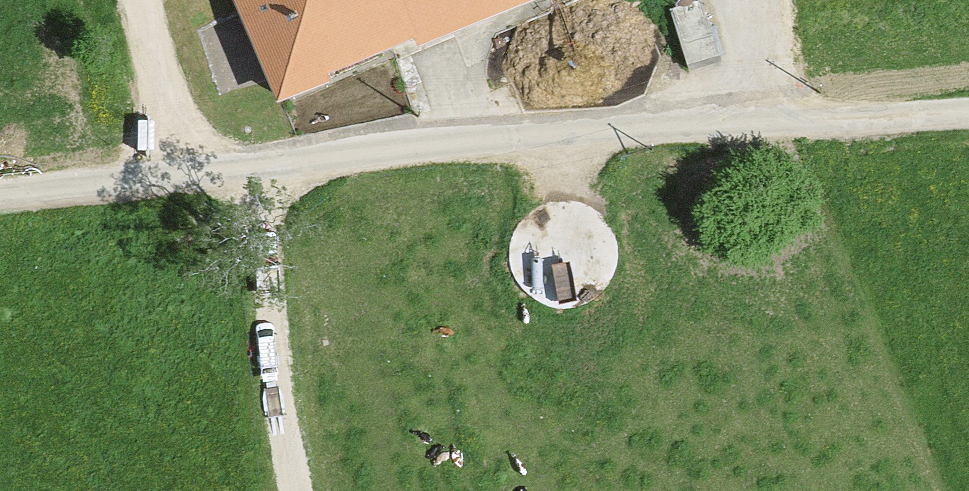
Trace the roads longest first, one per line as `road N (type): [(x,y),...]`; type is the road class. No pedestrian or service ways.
road 1 (residential): [(0,197),(265,160),(968,113)]
road 2 (track): [(265,160),(264,307),(298,490)]
road 3 (track): [(790,123),(773,0)]

